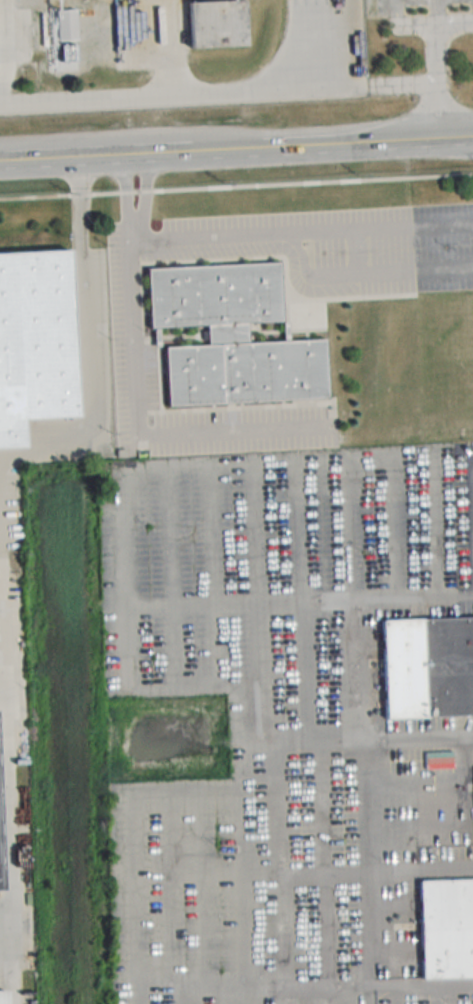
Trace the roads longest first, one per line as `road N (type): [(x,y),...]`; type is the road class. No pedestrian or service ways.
road 1 (secondary): [(187,155),(434,143)]
road 2 (secondary): [(0,164),(187,155)]

